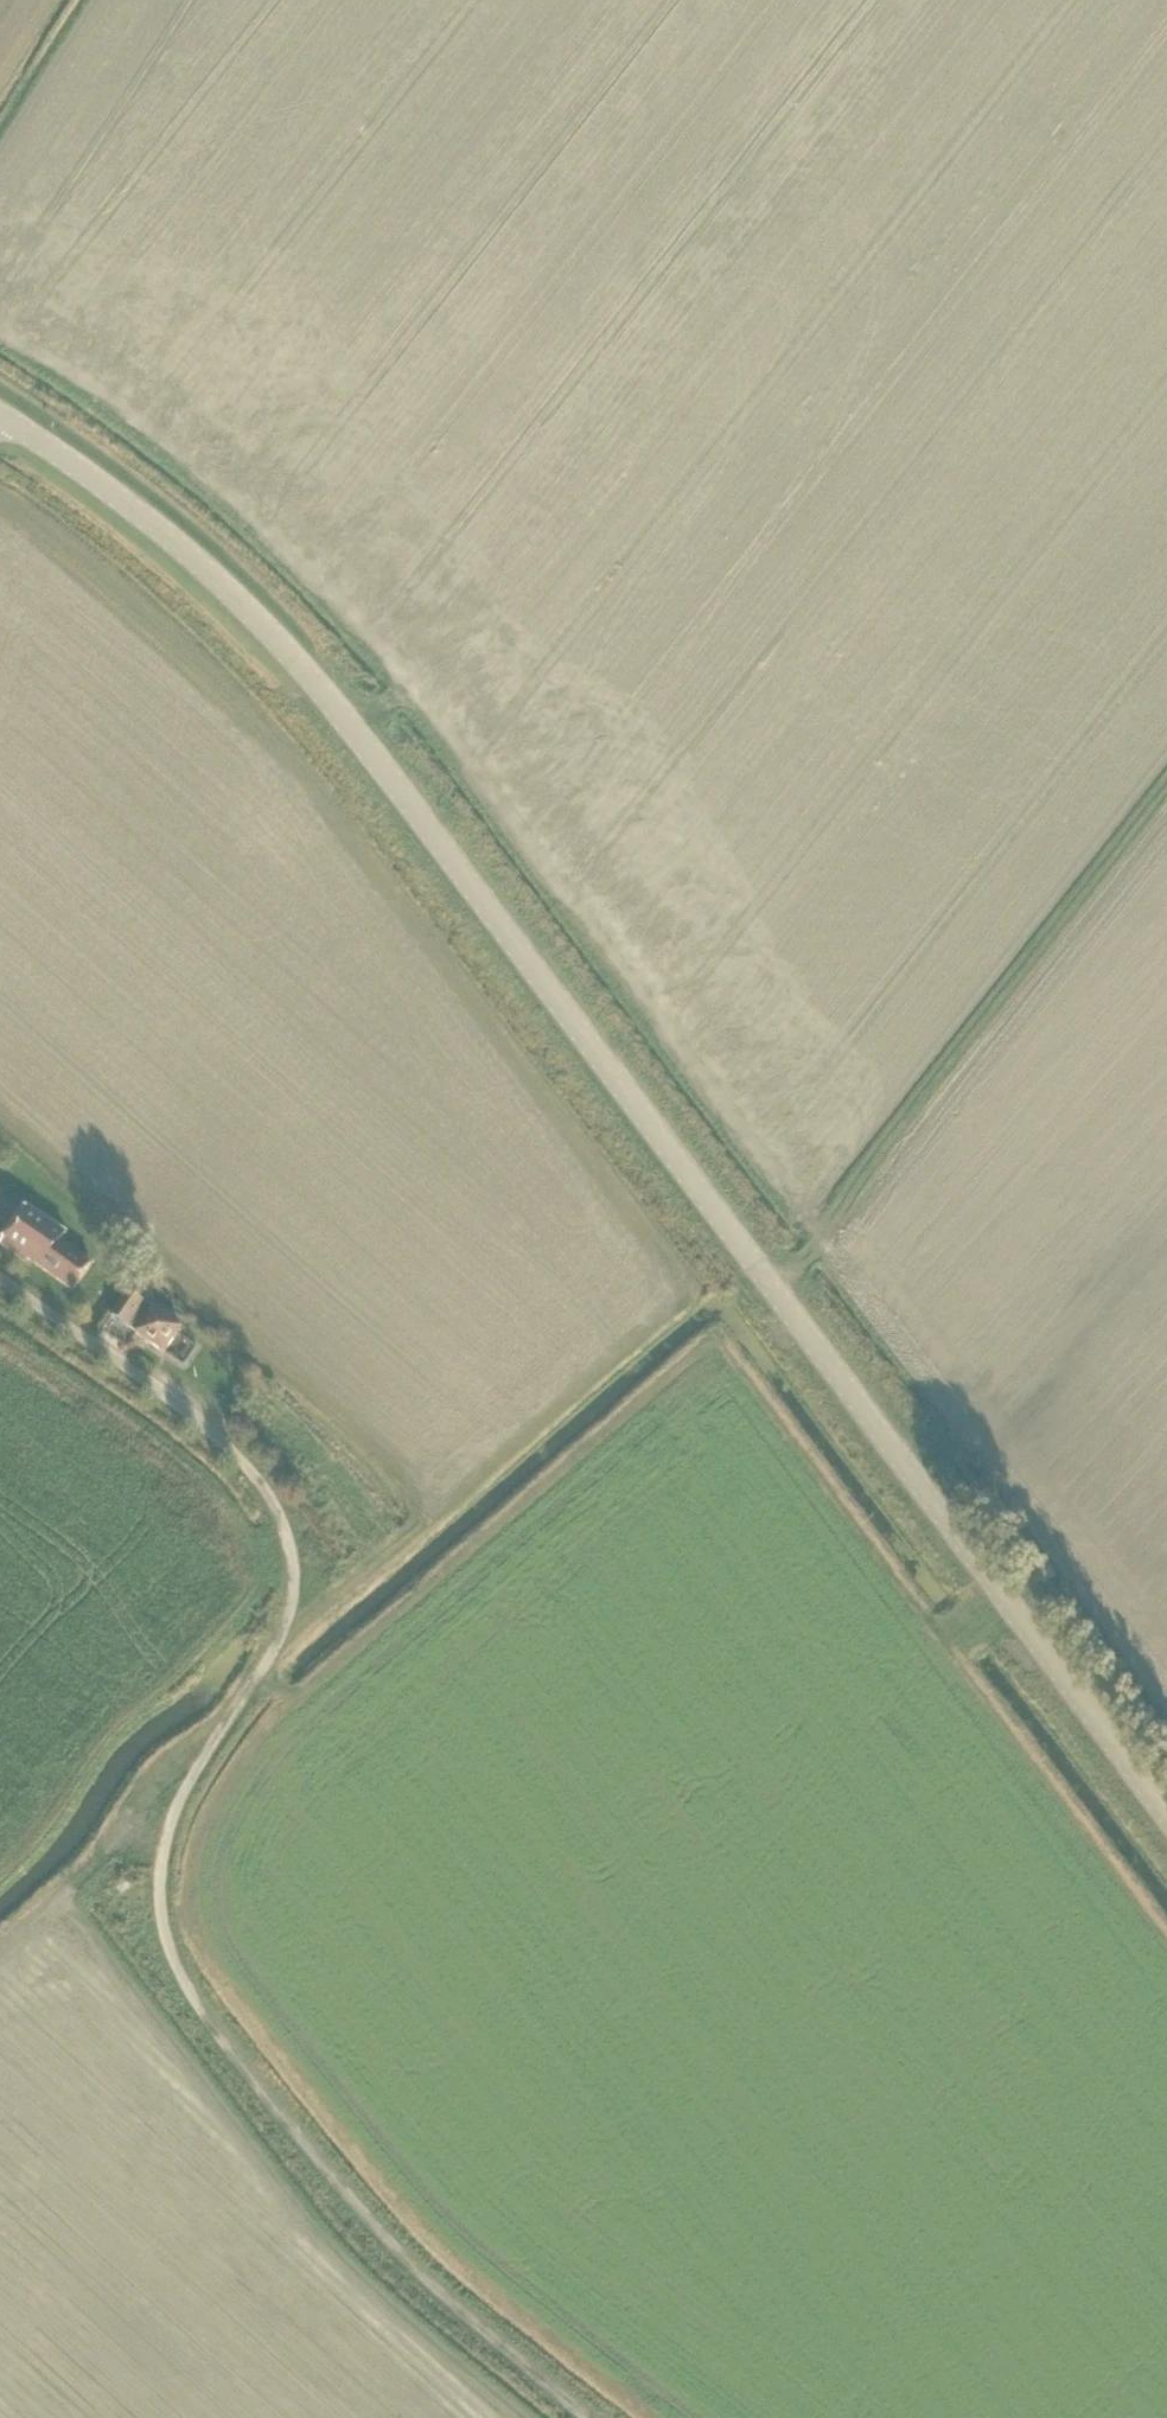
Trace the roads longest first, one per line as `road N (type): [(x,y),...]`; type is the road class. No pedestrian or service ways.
road 1 (tertiary): [(1166,1817),(336,708),(180,548),(0,415)]
road 2 (track): [(586,2417),(389,2242),(179,1976),(160,1897),(175,1814),(281,1639)]
road 3 (unclassified): [(281,1639),(293,1553),(264,1487),(223,1442),(0,1280)]

